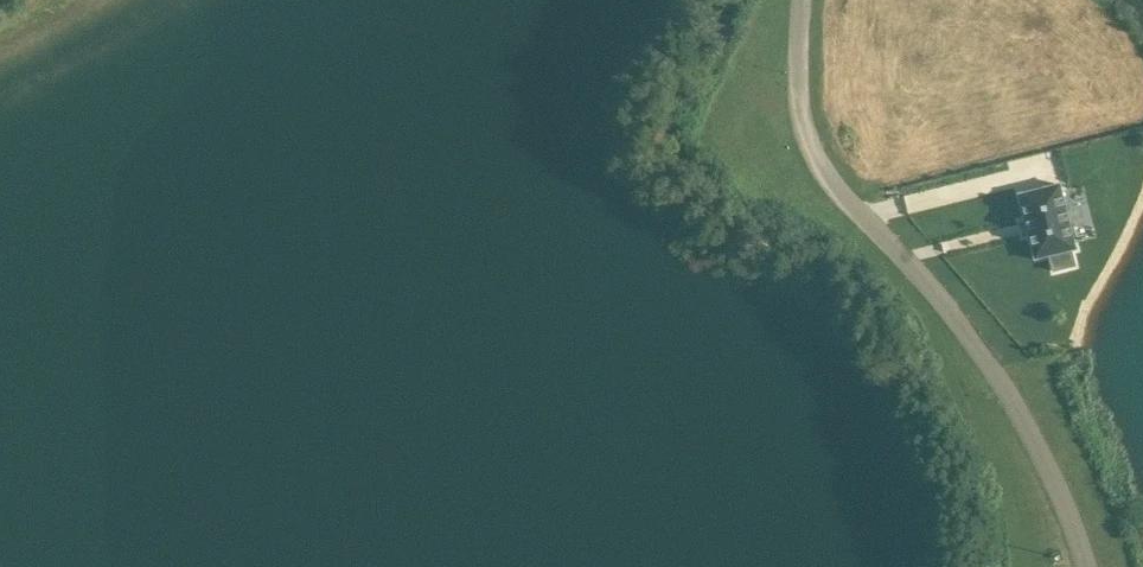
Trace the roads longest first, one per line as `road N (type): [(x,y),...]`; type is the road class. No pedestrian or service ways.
road 1 (residential): [(1086,566),(1014,402),(934,290),(861,218),(820,160),(801,99),(803,0)]

